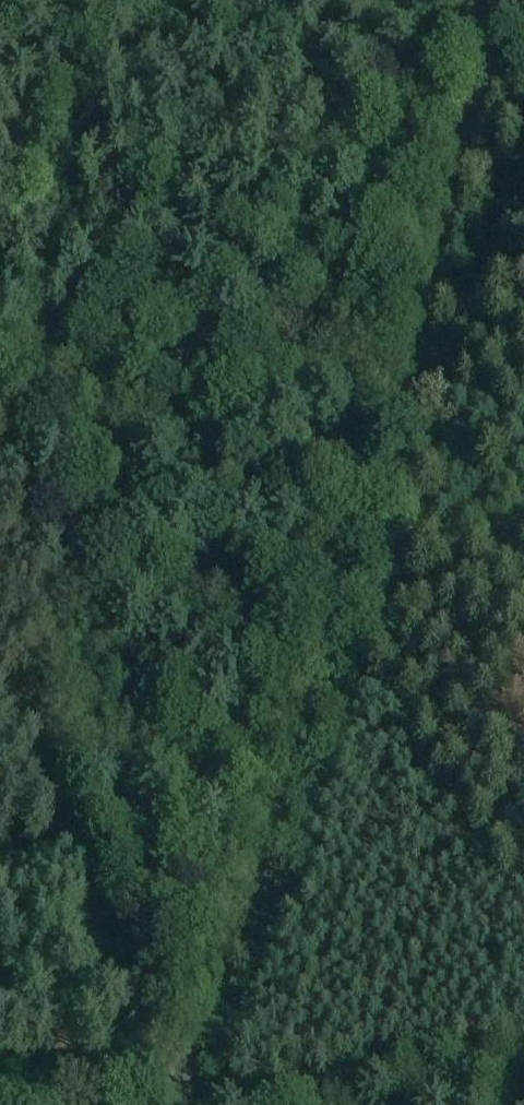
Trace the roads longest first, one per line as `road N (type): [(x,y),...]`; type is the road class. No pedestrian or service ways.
road 1 (tertiary): [(168,1104),(256,894),(314,718),(424,296),(482,0)]
road 2 (track): [(92,1104),(523,1028)]
road 3 (track): [(0,419),(14,452),(31,648),(31,671),(0,705)]

